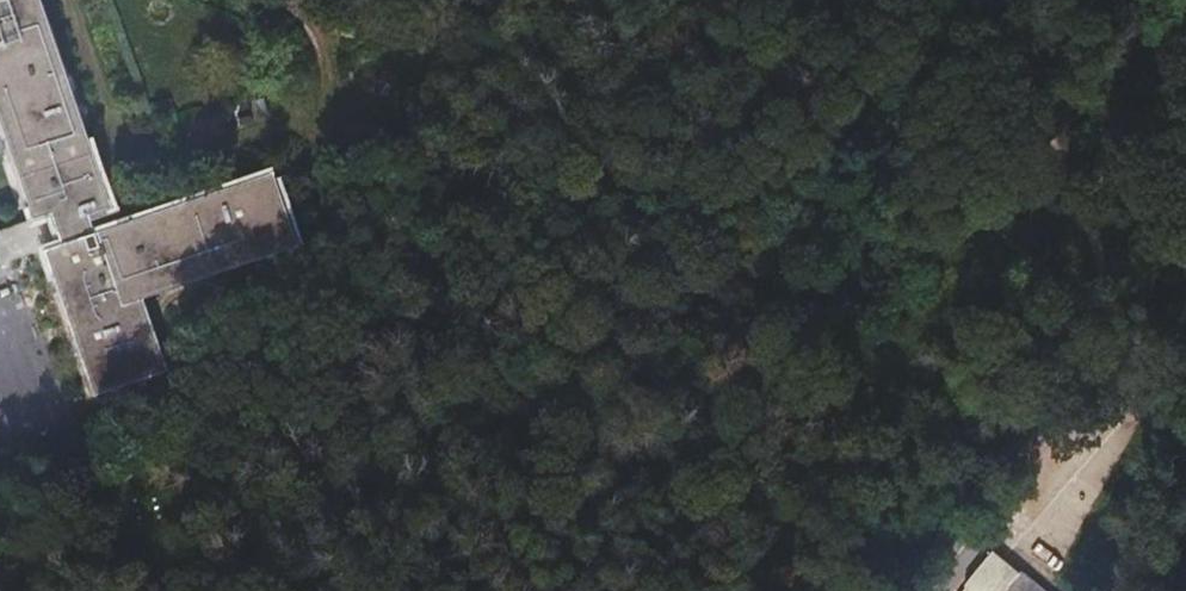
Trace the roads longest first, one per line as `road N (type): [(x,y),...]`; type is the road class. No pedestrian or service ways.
road 1 (track): [(978,550),(1134,350),(1185,311)]

